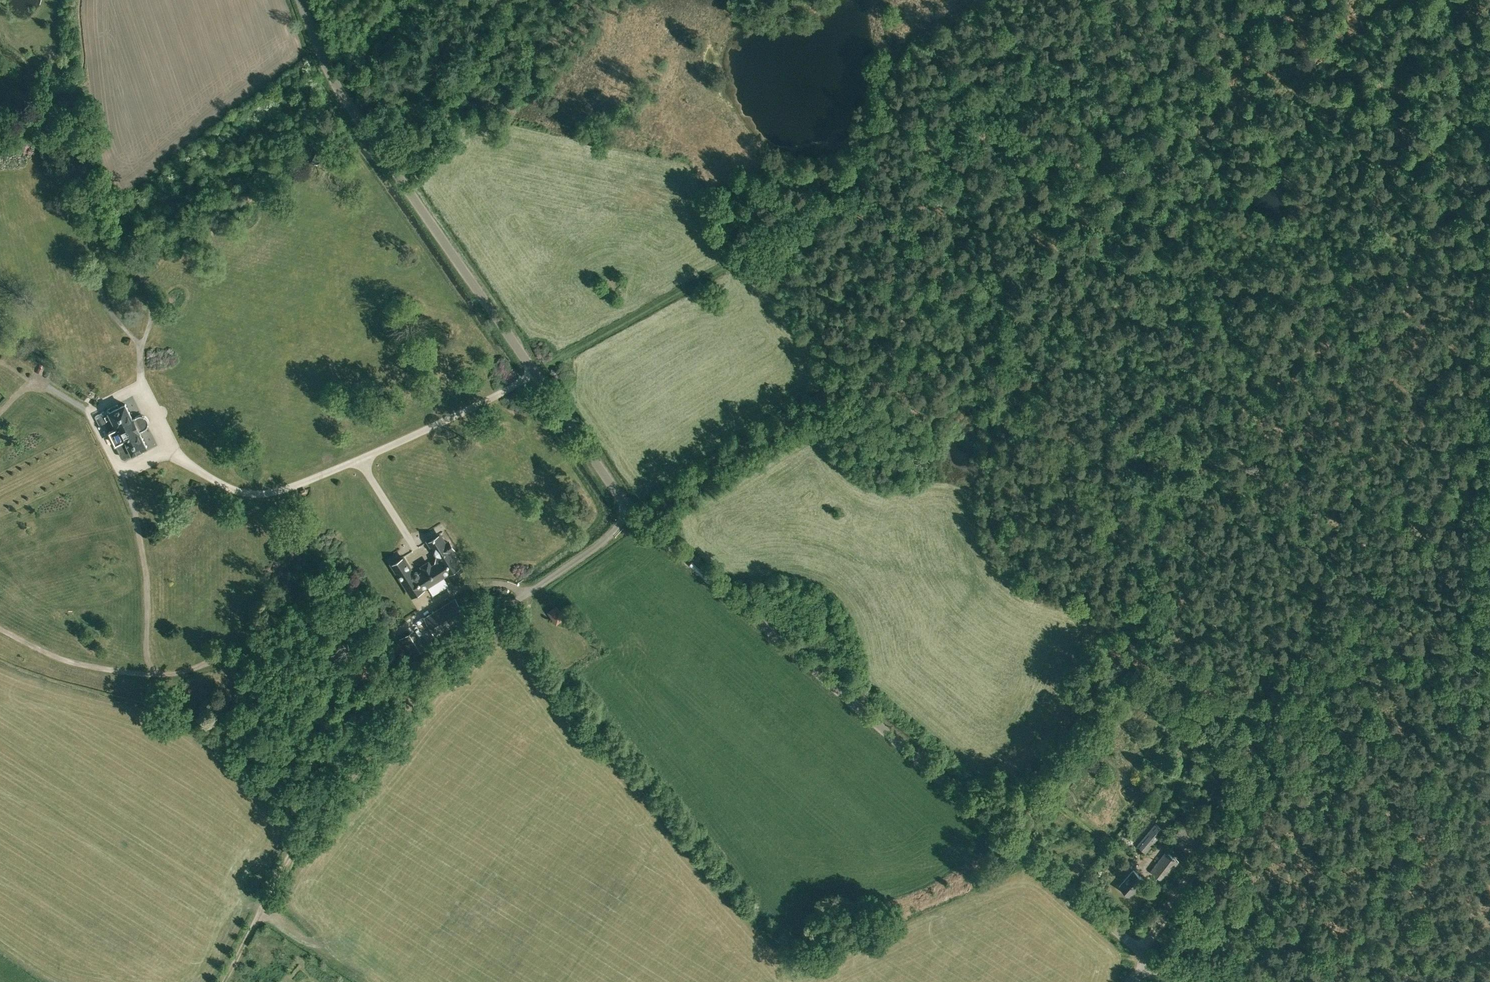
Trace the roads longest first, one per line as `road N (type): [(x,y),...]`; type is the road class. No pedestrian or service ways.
road 1 (track): [(534,375),(733,277),(806,349),(856,355),(981,297),(1037,247),(1000,145),(969,23),(971,0)]
road 2 (unclassified): [(1150,961),(632,513)]
road 3 (track): [(1139,950),(1357,620),(1489,394)]
road 4 (unclassified): [(225,981),(285,861),(410,700),(516,601),(632,513)]
road 5 (track): [(981,297),(1037,309),(1220,299),(1428,253),(1489,147)]
road 6 (unclassified): [(534,375),(333,81),(302,0)]
road 7 (track): [(1268,0),(1037,247)]
road 8 (unclassified): [(534,375),(251,504)]
road 9 (track): [(146,392),(141,360),(154,294),(134,265),(115,265),(100,277),(100,295),(122,329)]
road 10 (track): [(171,447),(129,470),(117,467),(88,412),(31,382),(0,413)]
road 11 (track): [(129,470),(154,676)]
road 12 (unclassified): [(632,513),(534,375)]

